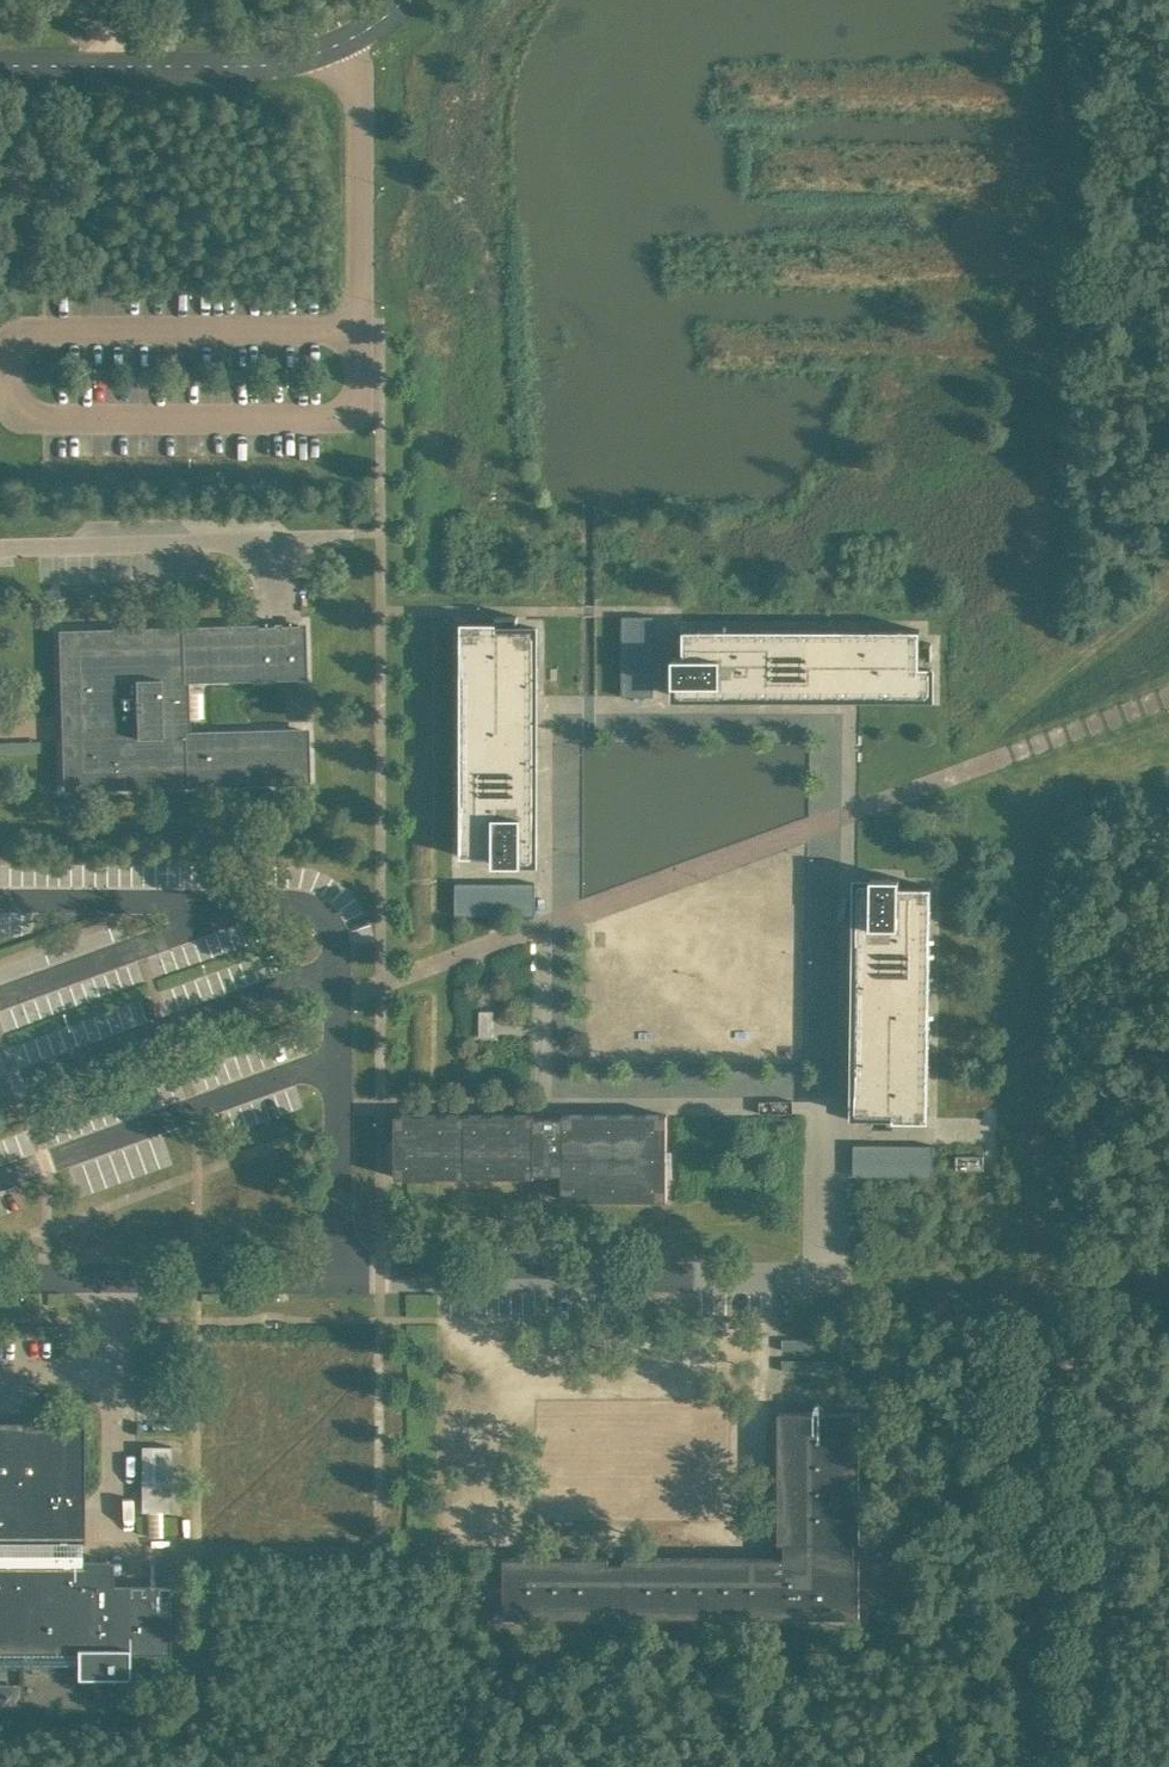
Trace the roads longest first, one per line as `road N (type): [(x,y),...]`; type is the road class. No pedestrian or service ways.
road 1 (unclassified): [(402,0),(340,43),(294,59),(241,67),(0,65)]

